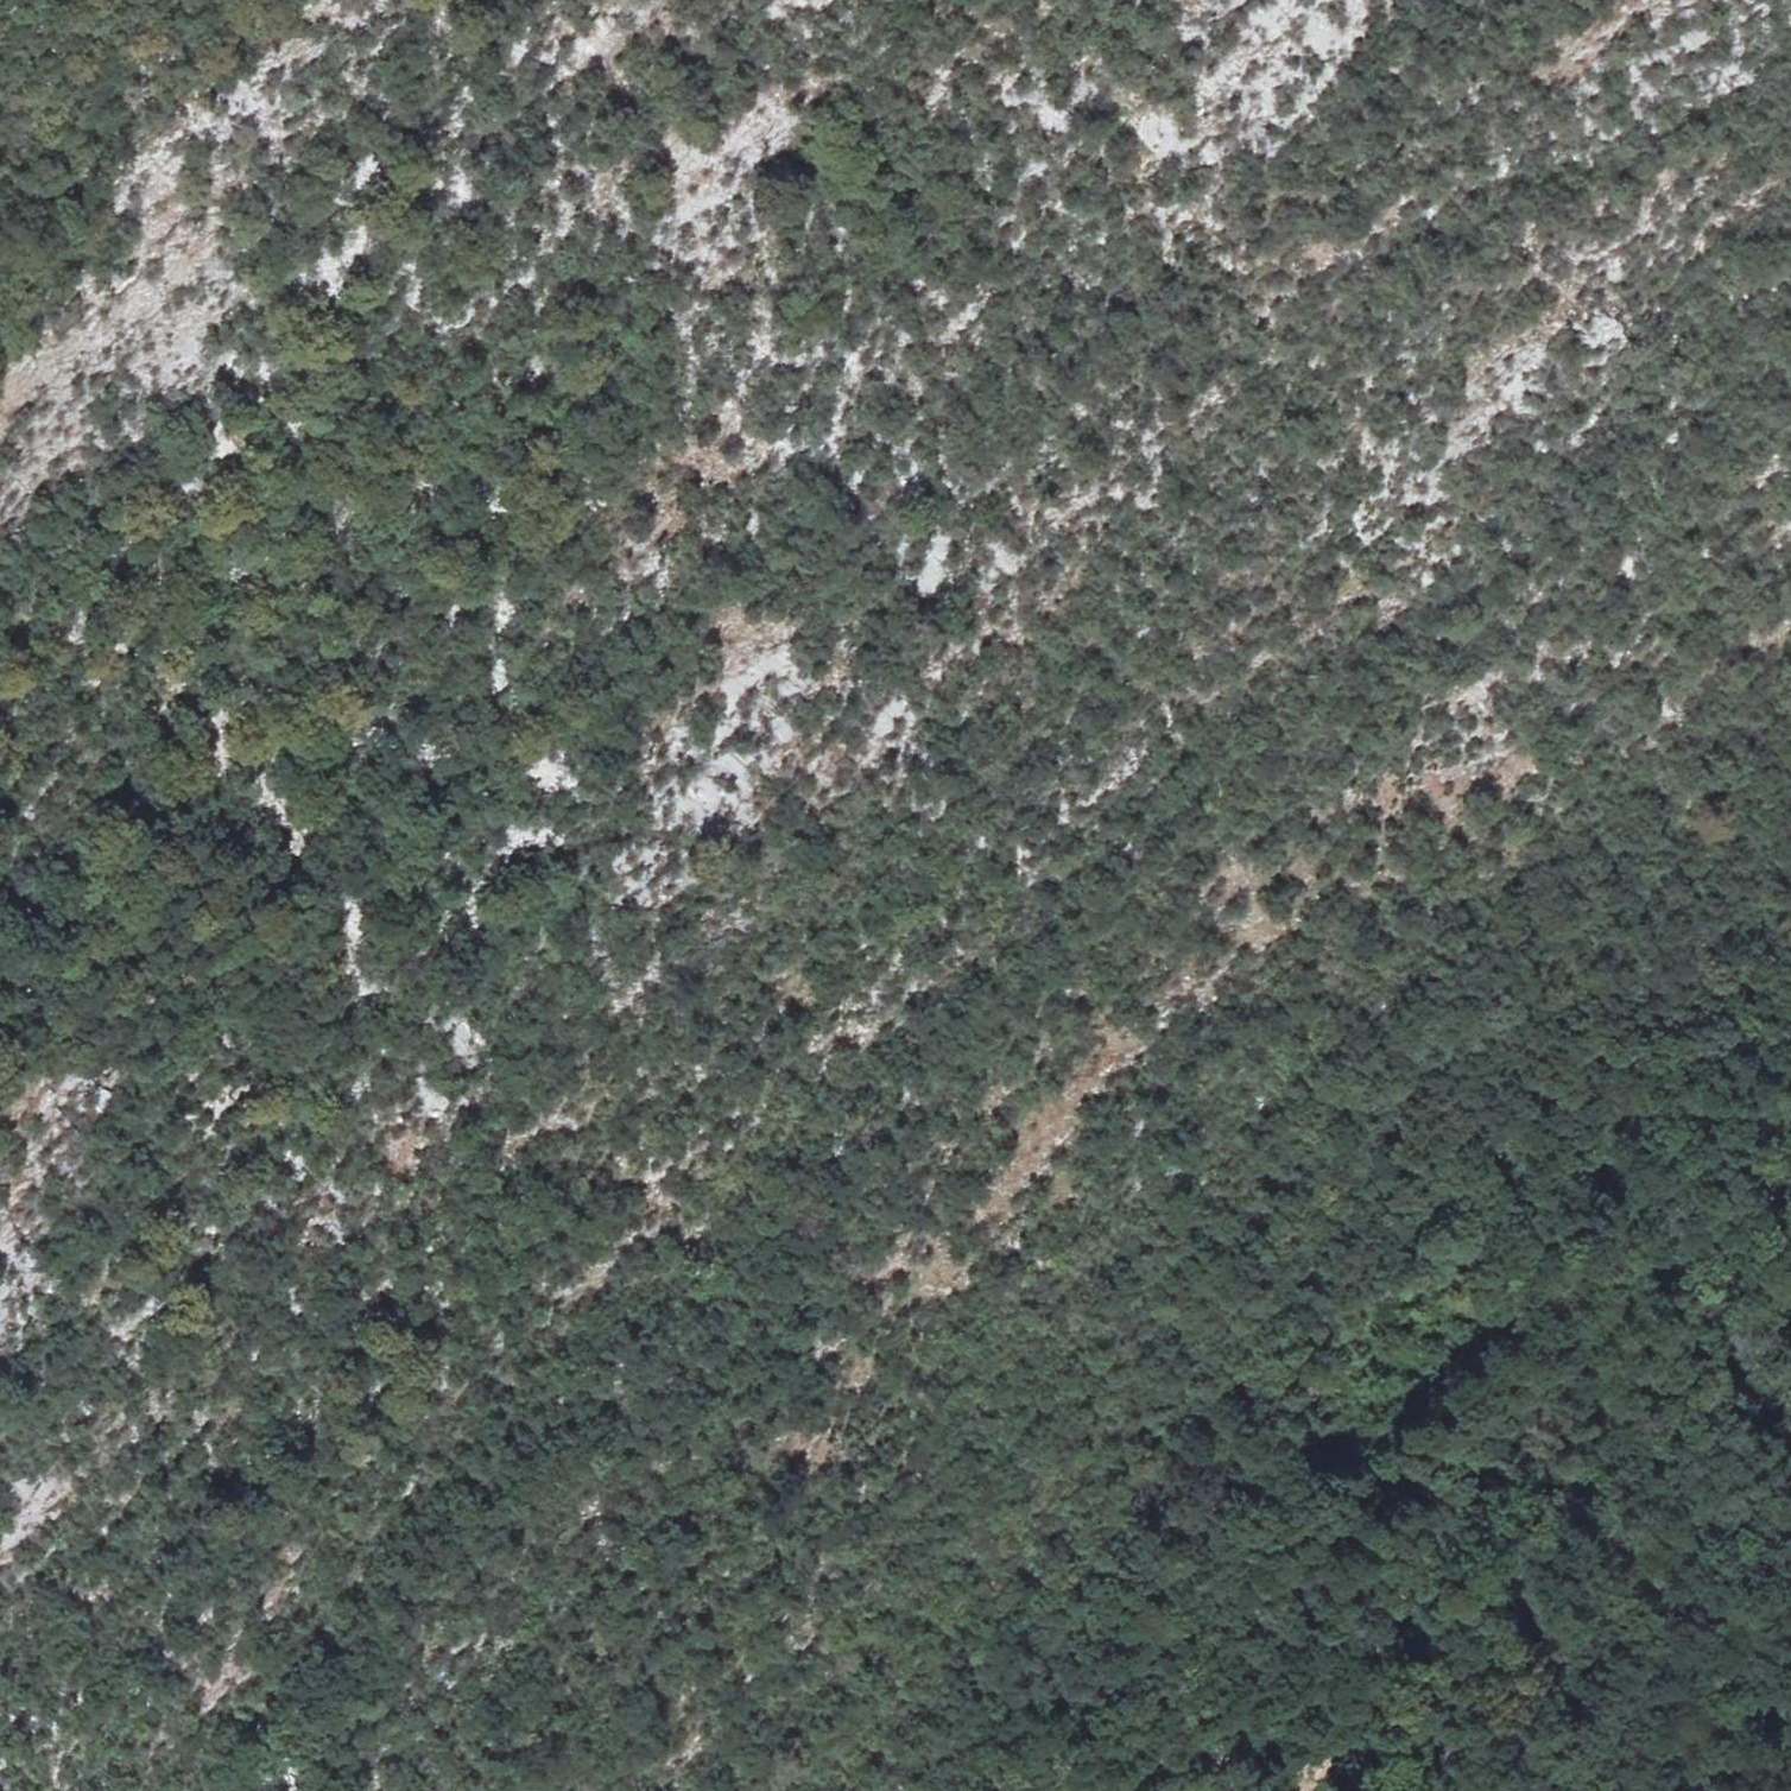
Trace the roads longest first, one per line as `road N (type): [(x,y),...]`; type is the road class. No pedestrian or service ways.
road 1 (track): [(1274,1790),(1790,1056)]

